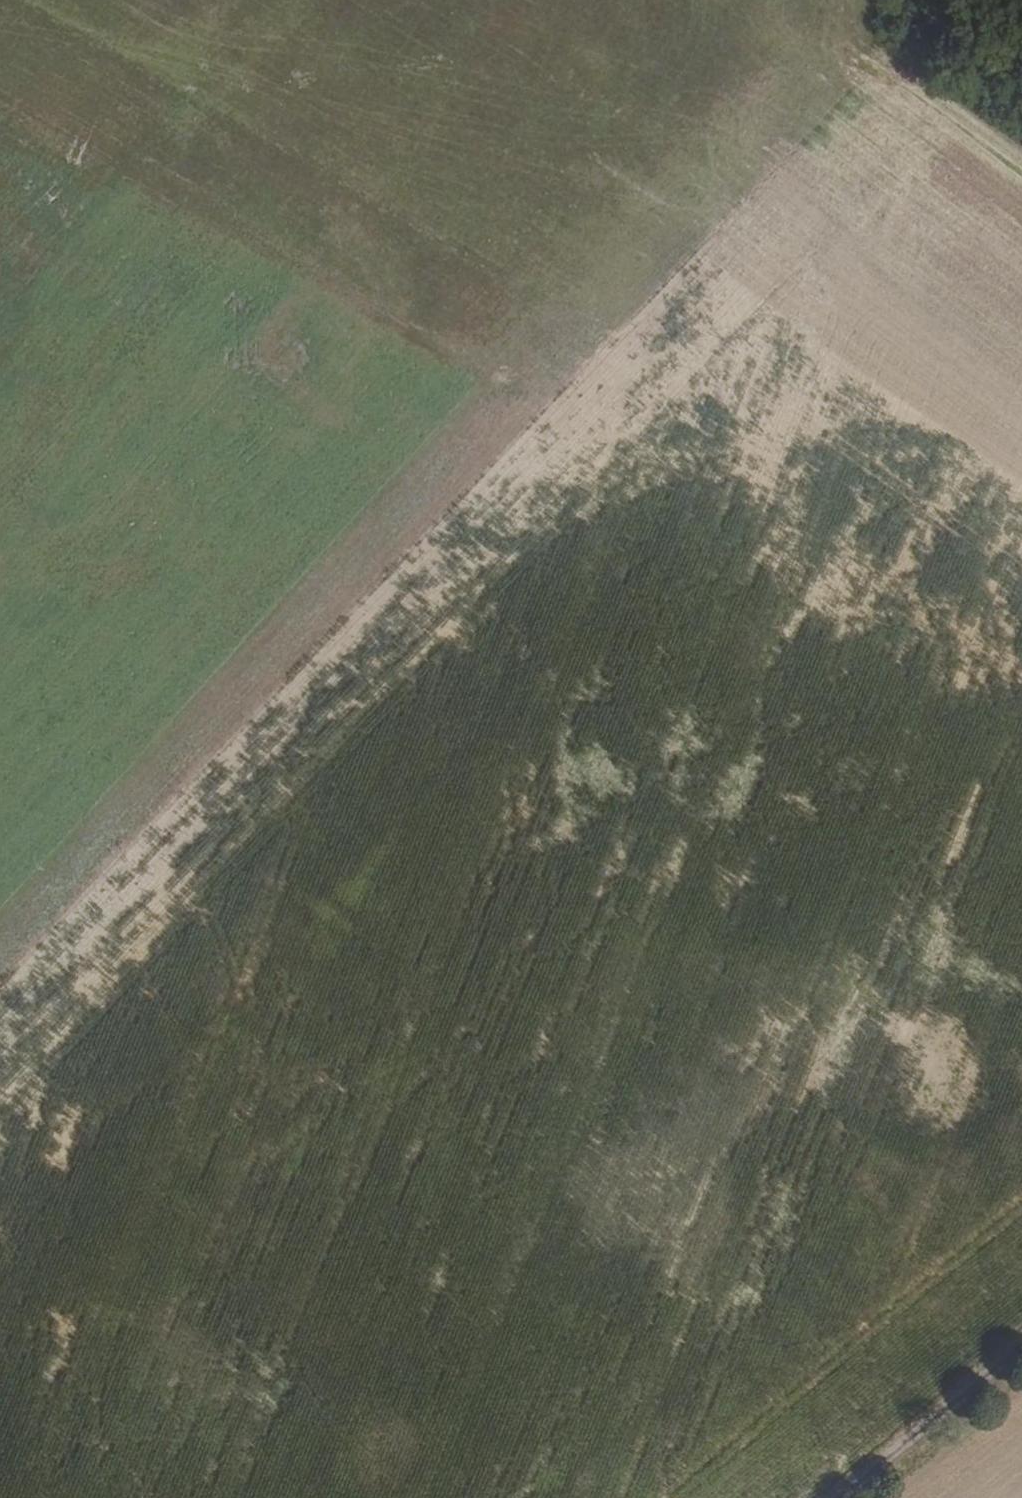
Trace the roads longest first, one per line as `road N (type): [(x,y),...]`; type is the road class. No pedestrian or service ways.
road 1 (track): [(1021,1338),(848,1497)]

